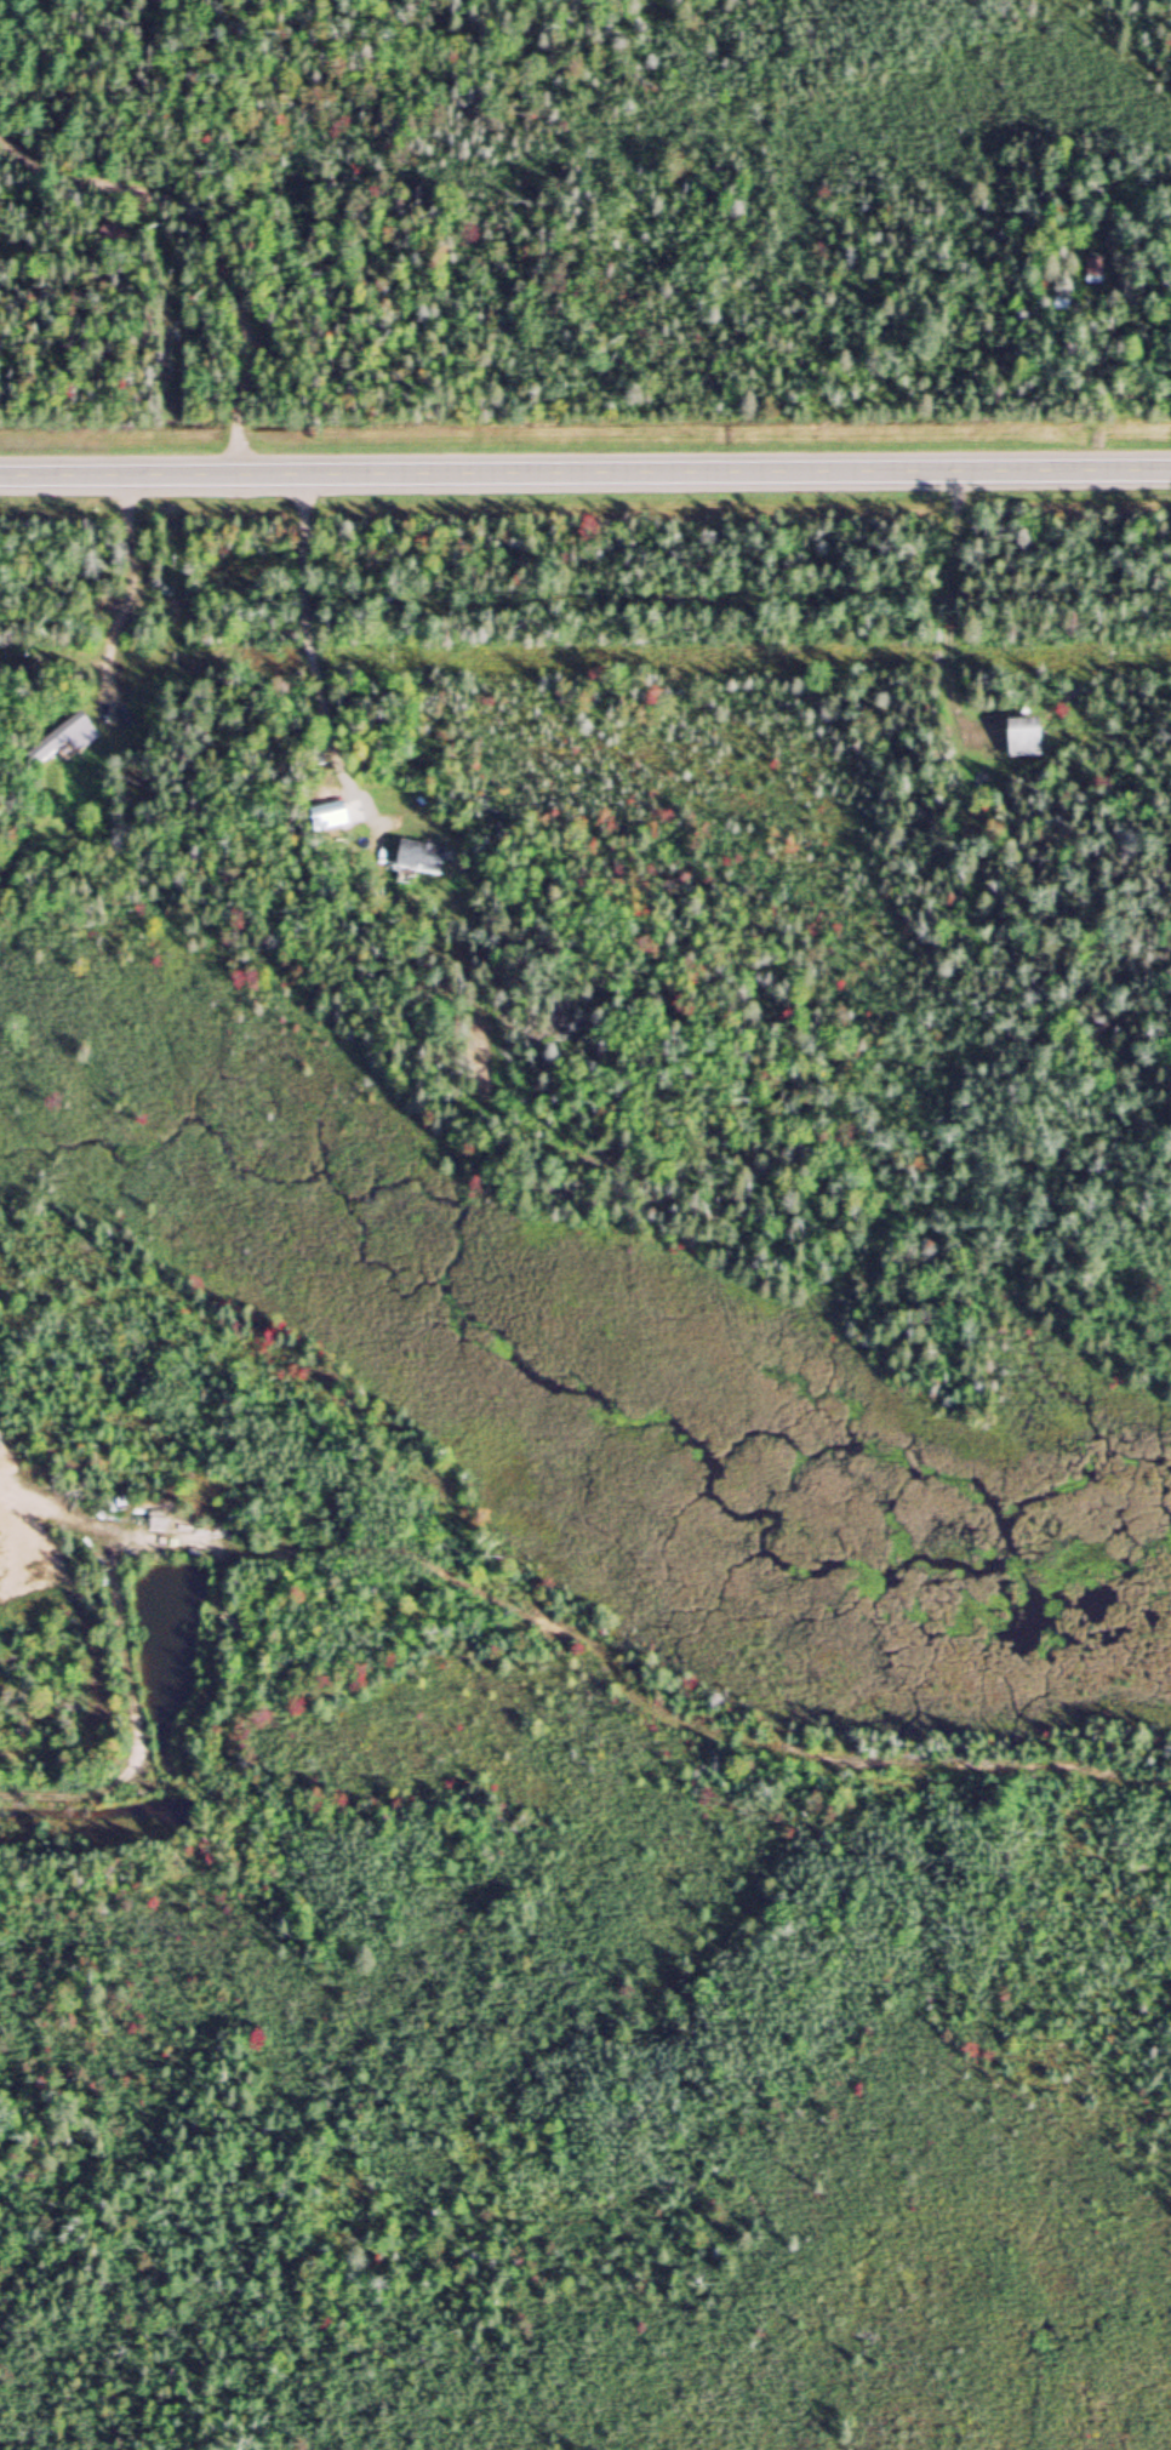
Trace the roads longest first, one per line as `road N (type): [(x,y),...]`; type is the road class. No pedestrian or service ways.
road 1 (trunk): [(0,468),(1170,464)]

